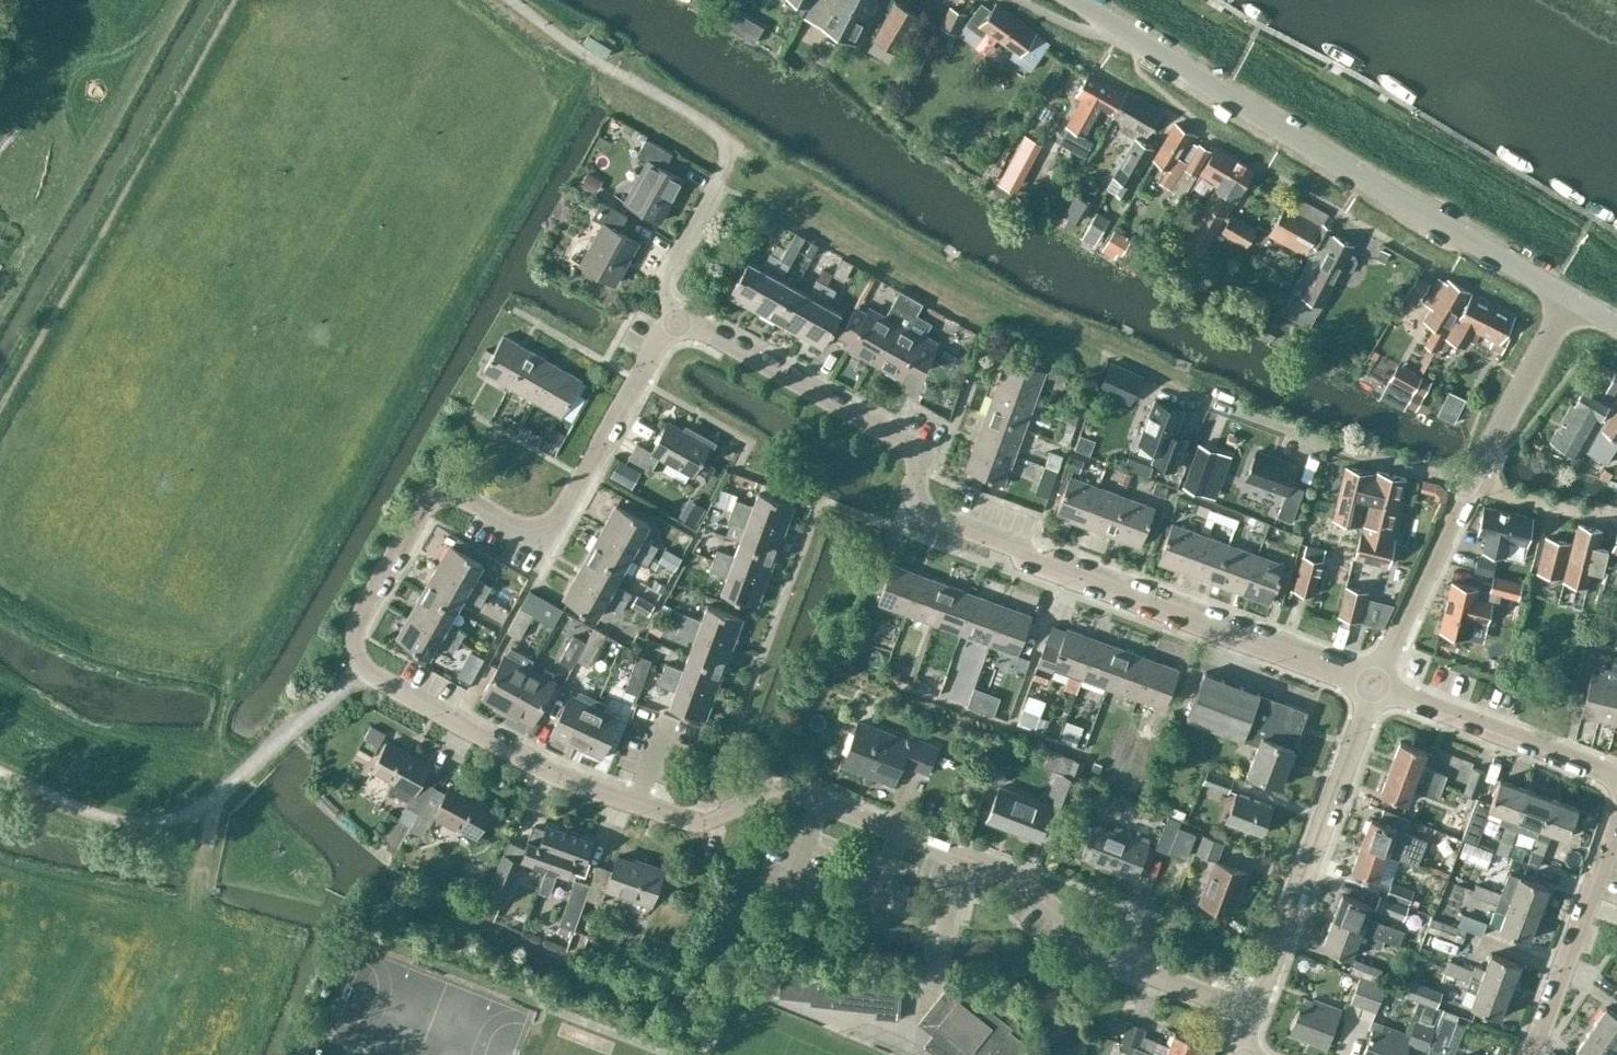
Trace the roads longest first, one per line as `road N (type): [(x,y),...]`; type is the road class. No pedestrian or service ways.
road 1 (residential): [(1252,1012),(1123,962),(1004,870),(901,829),(787,789),(691,820),(534,764),(363,666),(355,623),(427,505),(450,496),(521,527),(549,525),(674,316)]
road 2 (residential): [(1376,685),(1031,560),(936,517),(917,497),(917,458),(902,439),(674,316)]
road 3 (residential): [(1075,0),(1568,296)]
road 4 (tertiary): [(1252,1012),(1376,685)]
road 5 (residential): [(1469,485),(1191,392)]
road 6 (residential): [(1616,777),(1376,685)]
road 7 (residential): [(1530,1054),(1616,816)]
road 8 (tertiary): [(1376,685),(1469,485)]
road 9 (tertiary): [(1469,485),(1568,296)]
road 10 (residential): [(674,316),(661,280),(718,179)]

